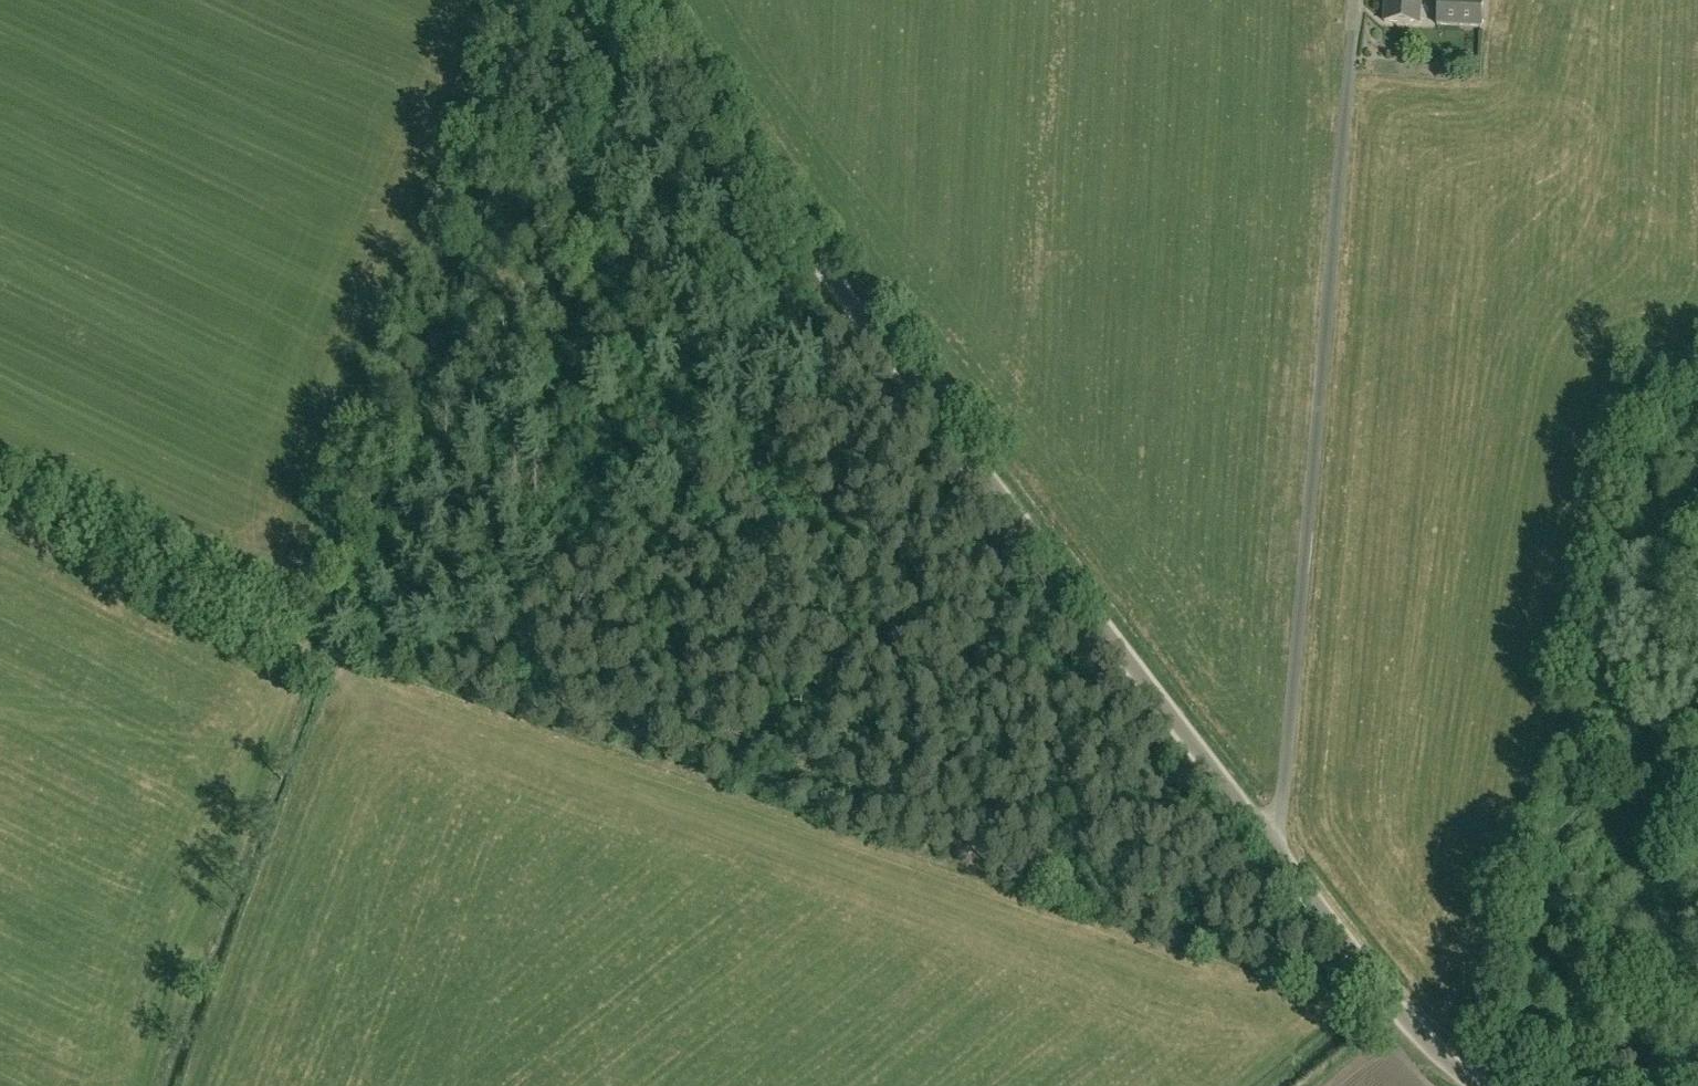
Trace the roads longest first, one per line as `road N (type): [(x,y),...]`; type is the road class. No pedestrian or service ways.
road 1 (unclassified): [(1494,1085),(1451,1052),(1277,849),(636,0)]

